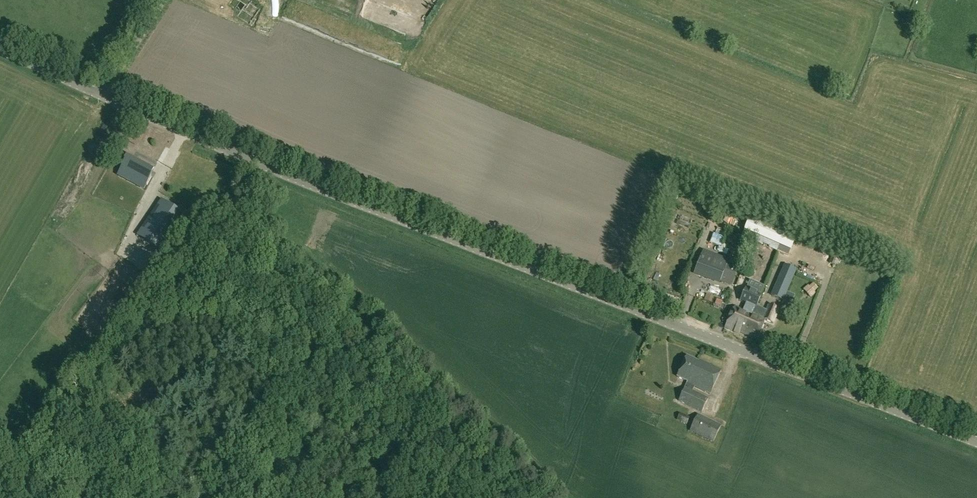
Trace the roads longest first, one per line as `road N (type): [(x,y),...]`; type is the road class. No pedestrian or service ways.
road 1 (tertiary): [(976,441),(367,208),(104,97)]

